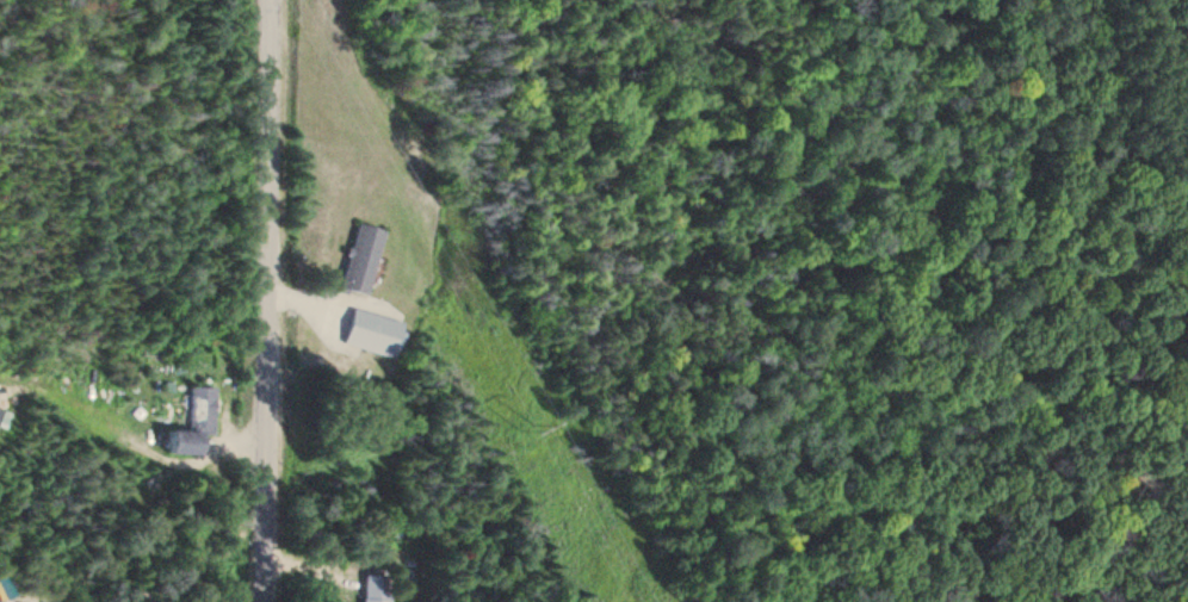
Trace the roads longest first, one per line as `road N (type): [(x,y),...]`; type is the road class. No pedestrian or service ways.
road 1 (residential): [(271,601),(274,0)]

